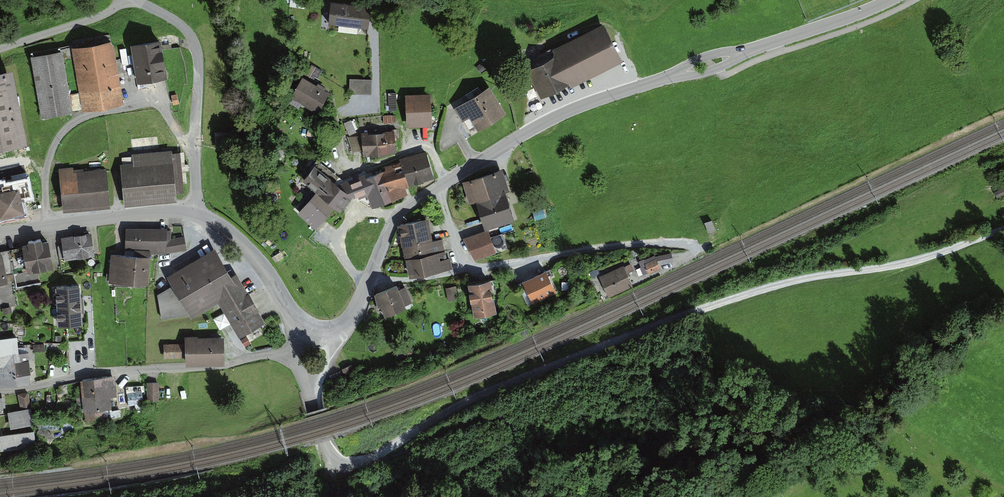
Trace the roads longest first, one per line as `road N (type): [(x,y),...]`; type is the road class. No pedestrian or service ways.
road 1 (track): [(1003,229),(913,262),(823,275),(716,305),(464,402),(371,458),(341,461),(326,443)]
road 2 (tertiary): [(893,0),(523,134),(406,206),(370,277)]
road 3 (residential): [(670,267),(695,248),(641,245),(410,279),(370,277)]
road 4 (residential): [(289,349),(207,368),(112,372),(0,390)]
road 5 (residential): [(194,213),(200,45),(173,16),(136,0)]
road 6 (tertiary): [(194,213),(157,211),(0,232)]
road 7 (tertiary): [(300,325),(237,241),(194,213)]
road 8 (residential): [(121,0),(103,14),(0,46)]

